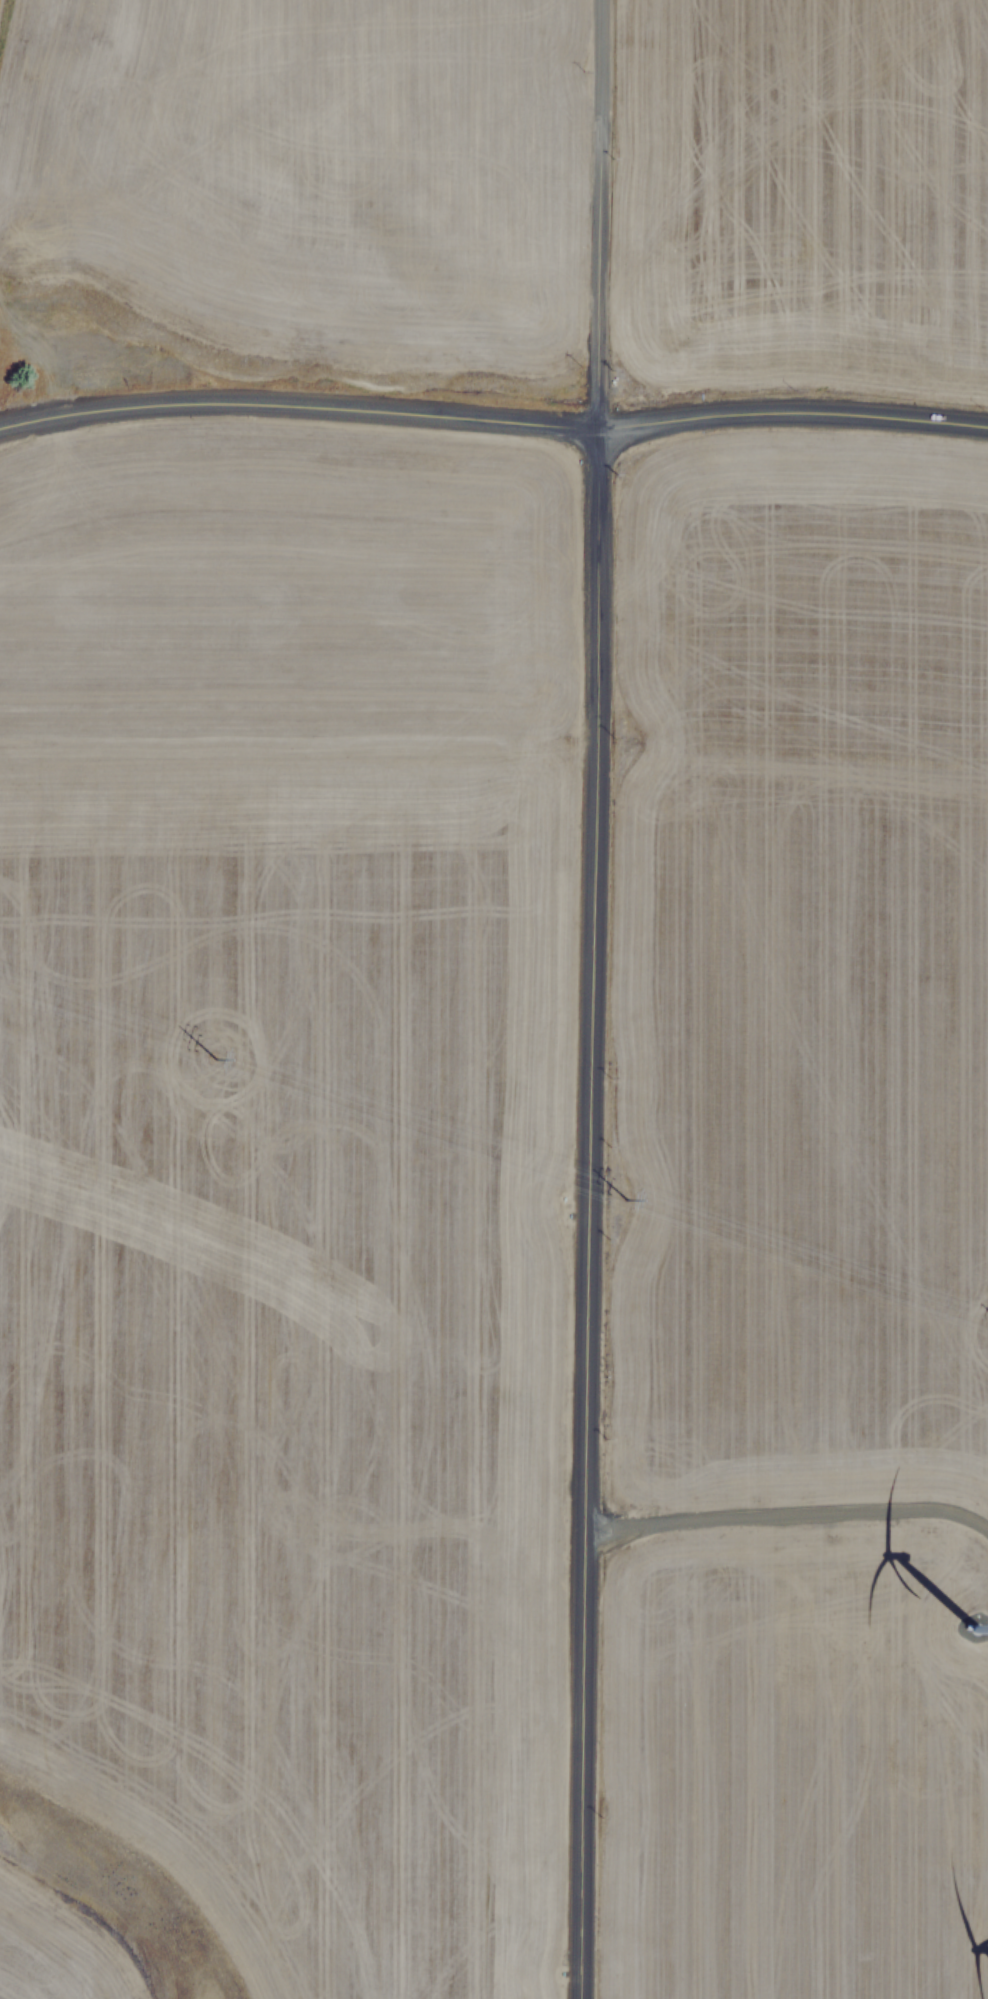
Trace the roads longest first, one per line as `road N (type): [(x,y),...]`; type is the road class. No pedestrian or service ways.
road 1 (tertiary): [(578,1998),(594,418)]
road 2 (tertiary): [(594,418),(198,397),(0,422)]
road 3 (residential): [(594,418),(597,0)]
road 4 (residential): [(987,410),(767,396),(594,418)]

